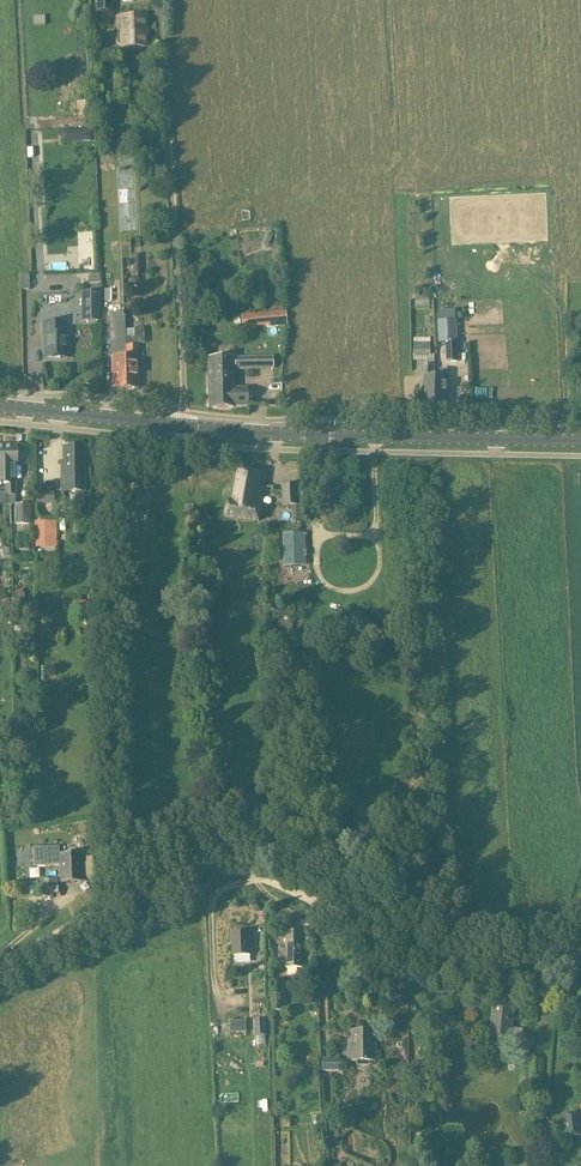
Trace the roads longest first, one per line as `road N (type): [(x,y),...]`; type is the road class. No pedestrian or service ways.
road 1 (unclassified): [(0,959),(187,873),(221,868),(293,884),(407,942),(455,953),(535,961),(580,949)]
road 2 (unclassified): [(184,427),(159,0)]
road 3 (primary): [(184,427),(580,442)]
road 4 (primary): [(0,406),(184,427)]
road 5 (track): [(580,987),(452,965),(407,942)]

